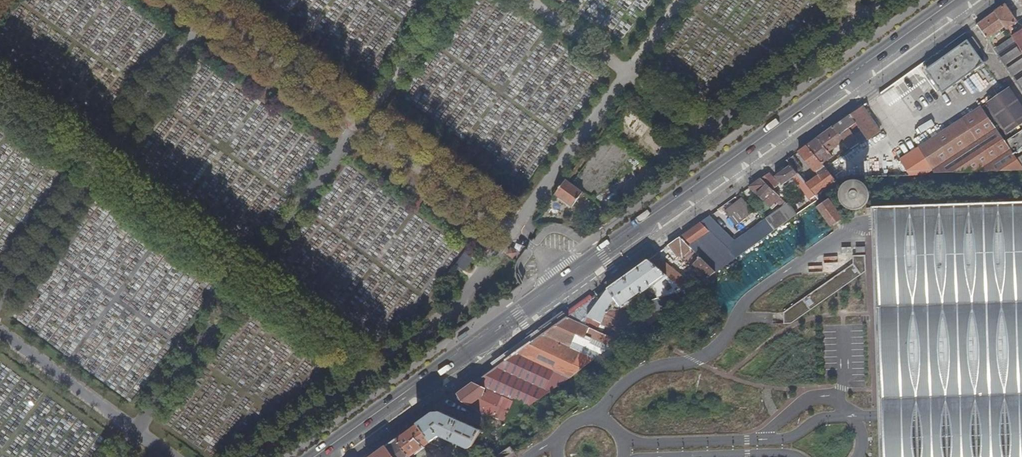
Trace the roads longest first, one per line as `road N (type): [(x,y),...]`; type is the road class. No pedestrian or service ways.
road 1 (primary): [(326,456),(954,0)]

